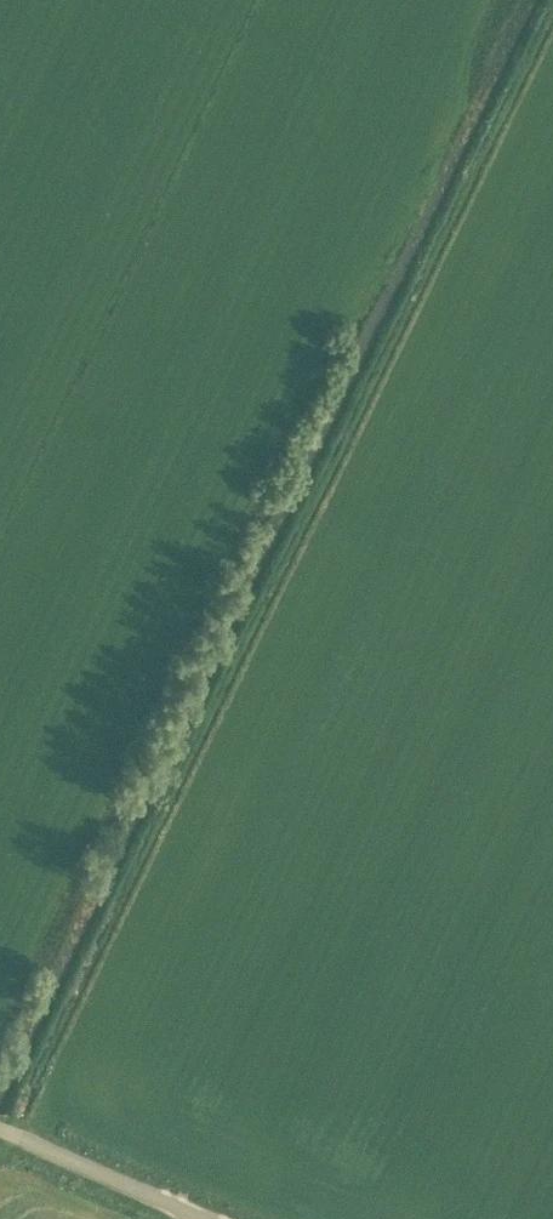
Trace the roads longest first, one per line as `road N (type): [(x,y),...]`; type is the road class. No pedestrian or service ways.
road 1 (unclassified): [(206,1218),(0,1128)]

